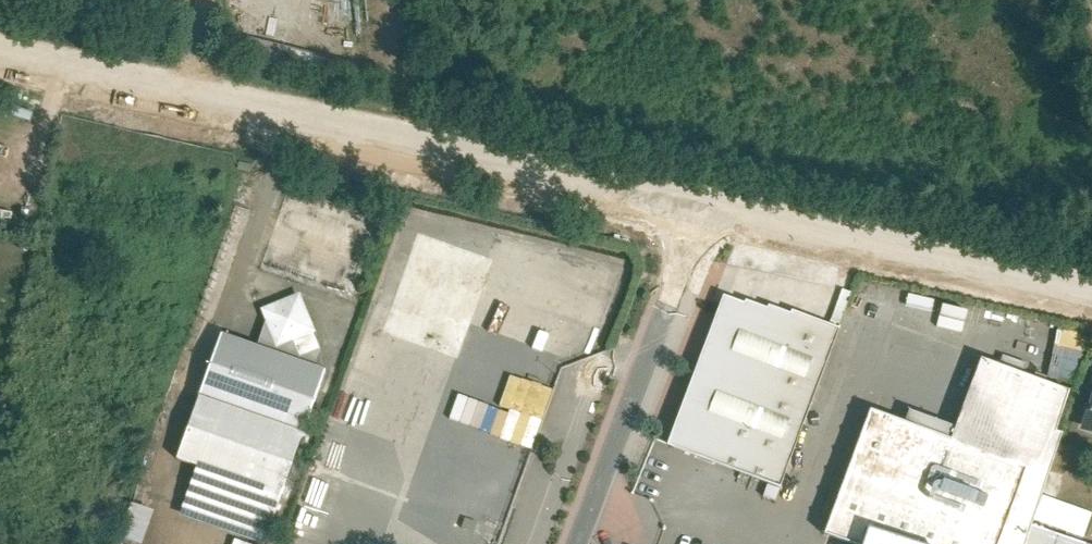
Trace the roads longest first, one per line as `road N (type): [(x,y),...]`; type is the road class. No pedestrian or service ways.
road 1 (unclassified): [(713,199),(0,47)]
road 2 (unclassified): [(1091,287),(713,199)]
road 3 (residential): [(713,199),(581,543)]

